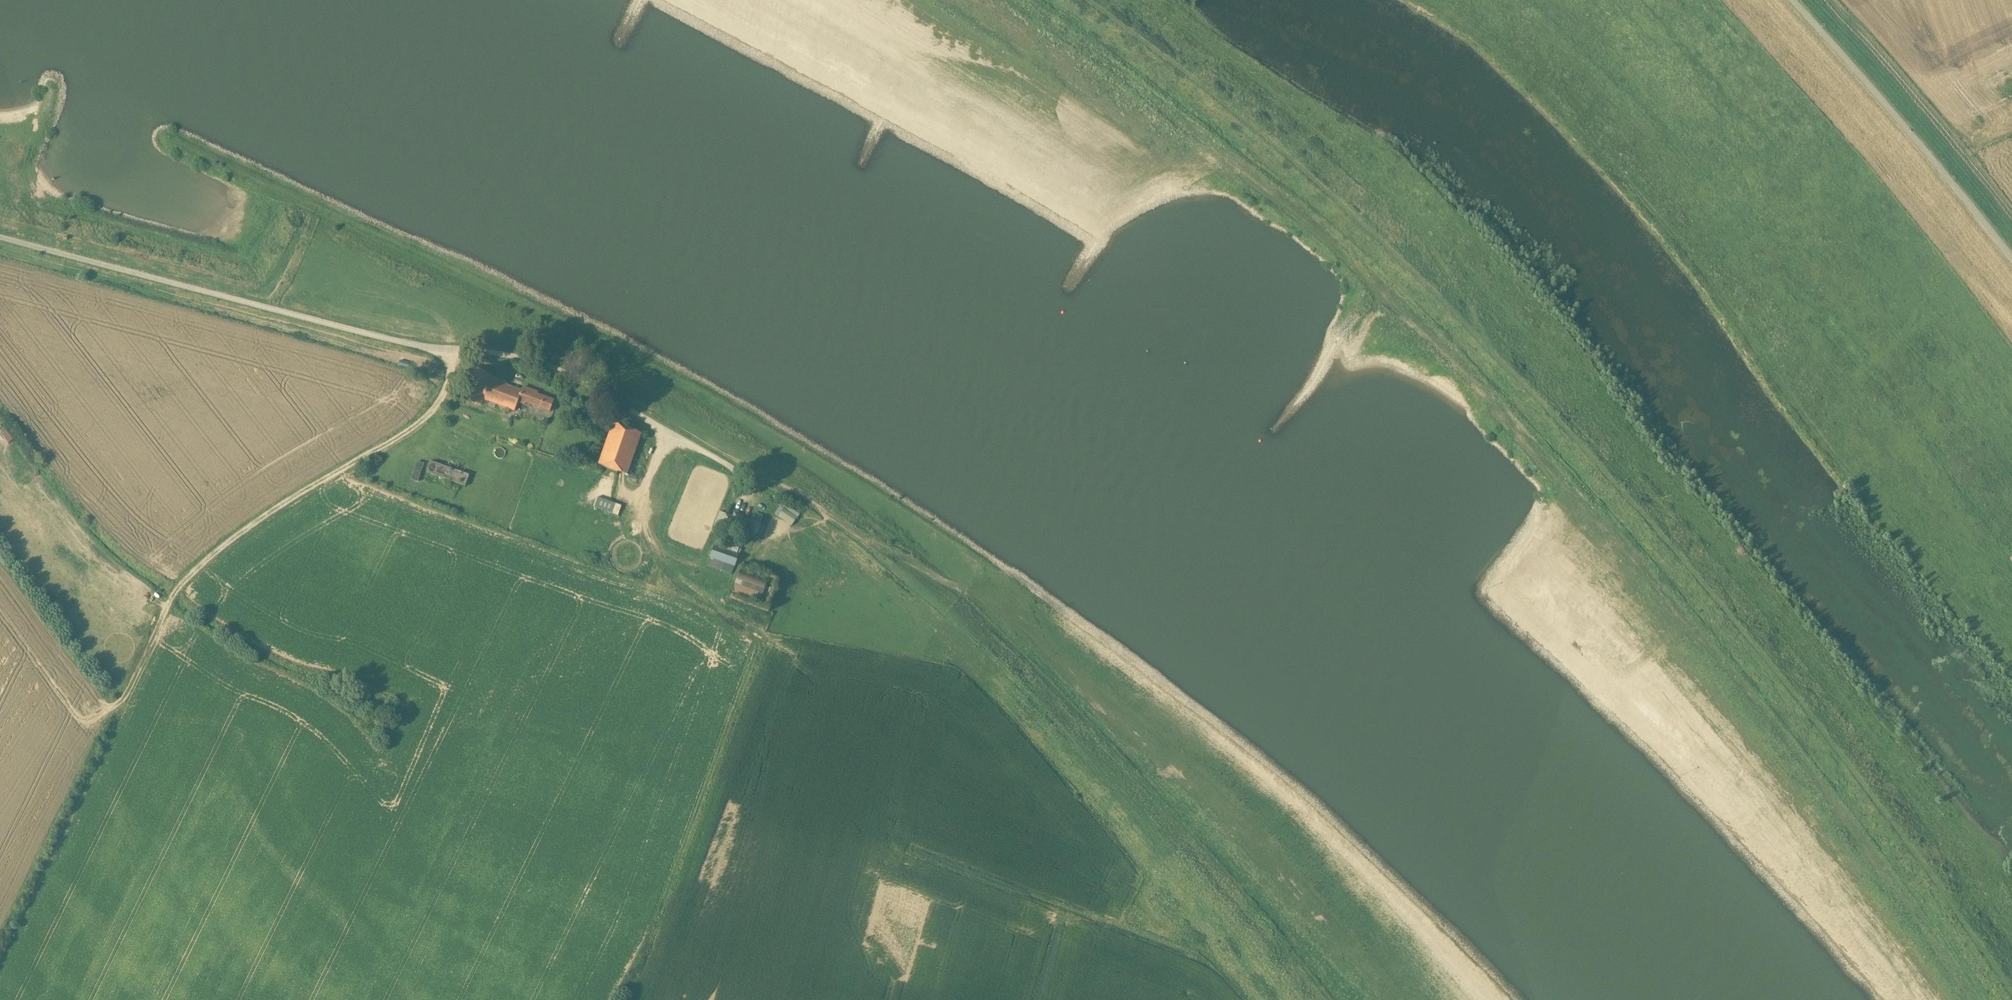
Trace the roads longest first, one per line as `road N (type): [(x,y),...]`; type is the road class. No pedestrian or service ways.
road 1 (unclassified): [(663,428),(437,350),(0,236)]
road 2 (track): [(457,357),(437,409),(419,425),(266,514),(189,576),(115,708)]
road 3 (unclassified): [(2011,263),(1933,161),(1786,0)]

